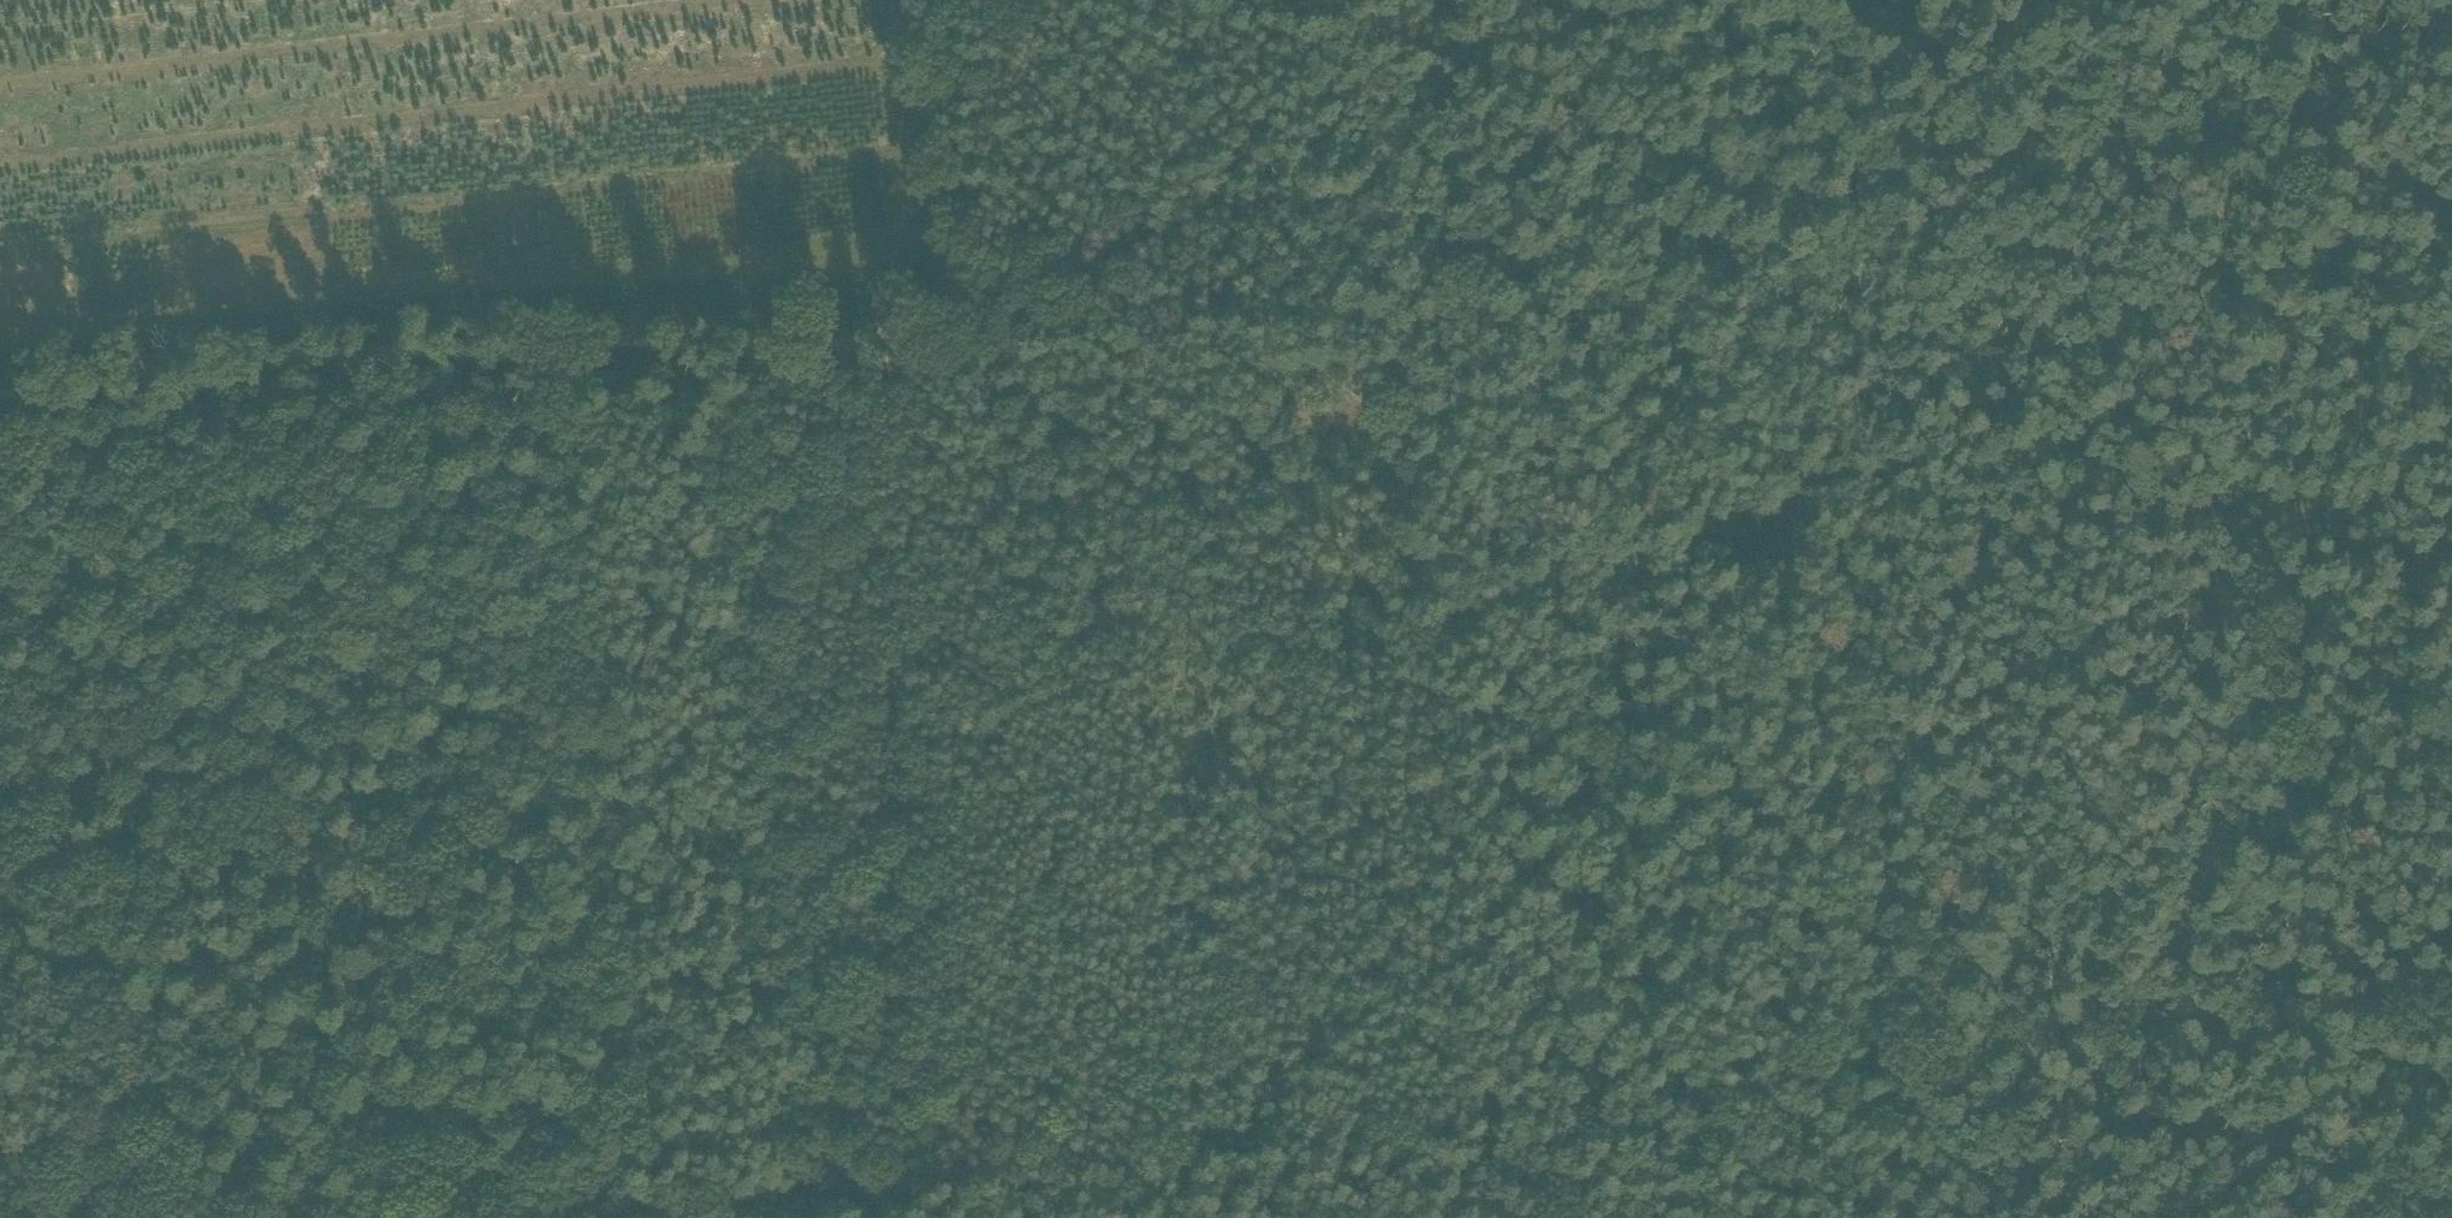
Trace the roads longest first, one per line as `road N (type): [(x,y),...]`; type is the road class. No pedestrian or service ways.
road 1 (track): [(572,1217),(939,1172),(1493,1119),(2451,978)]

